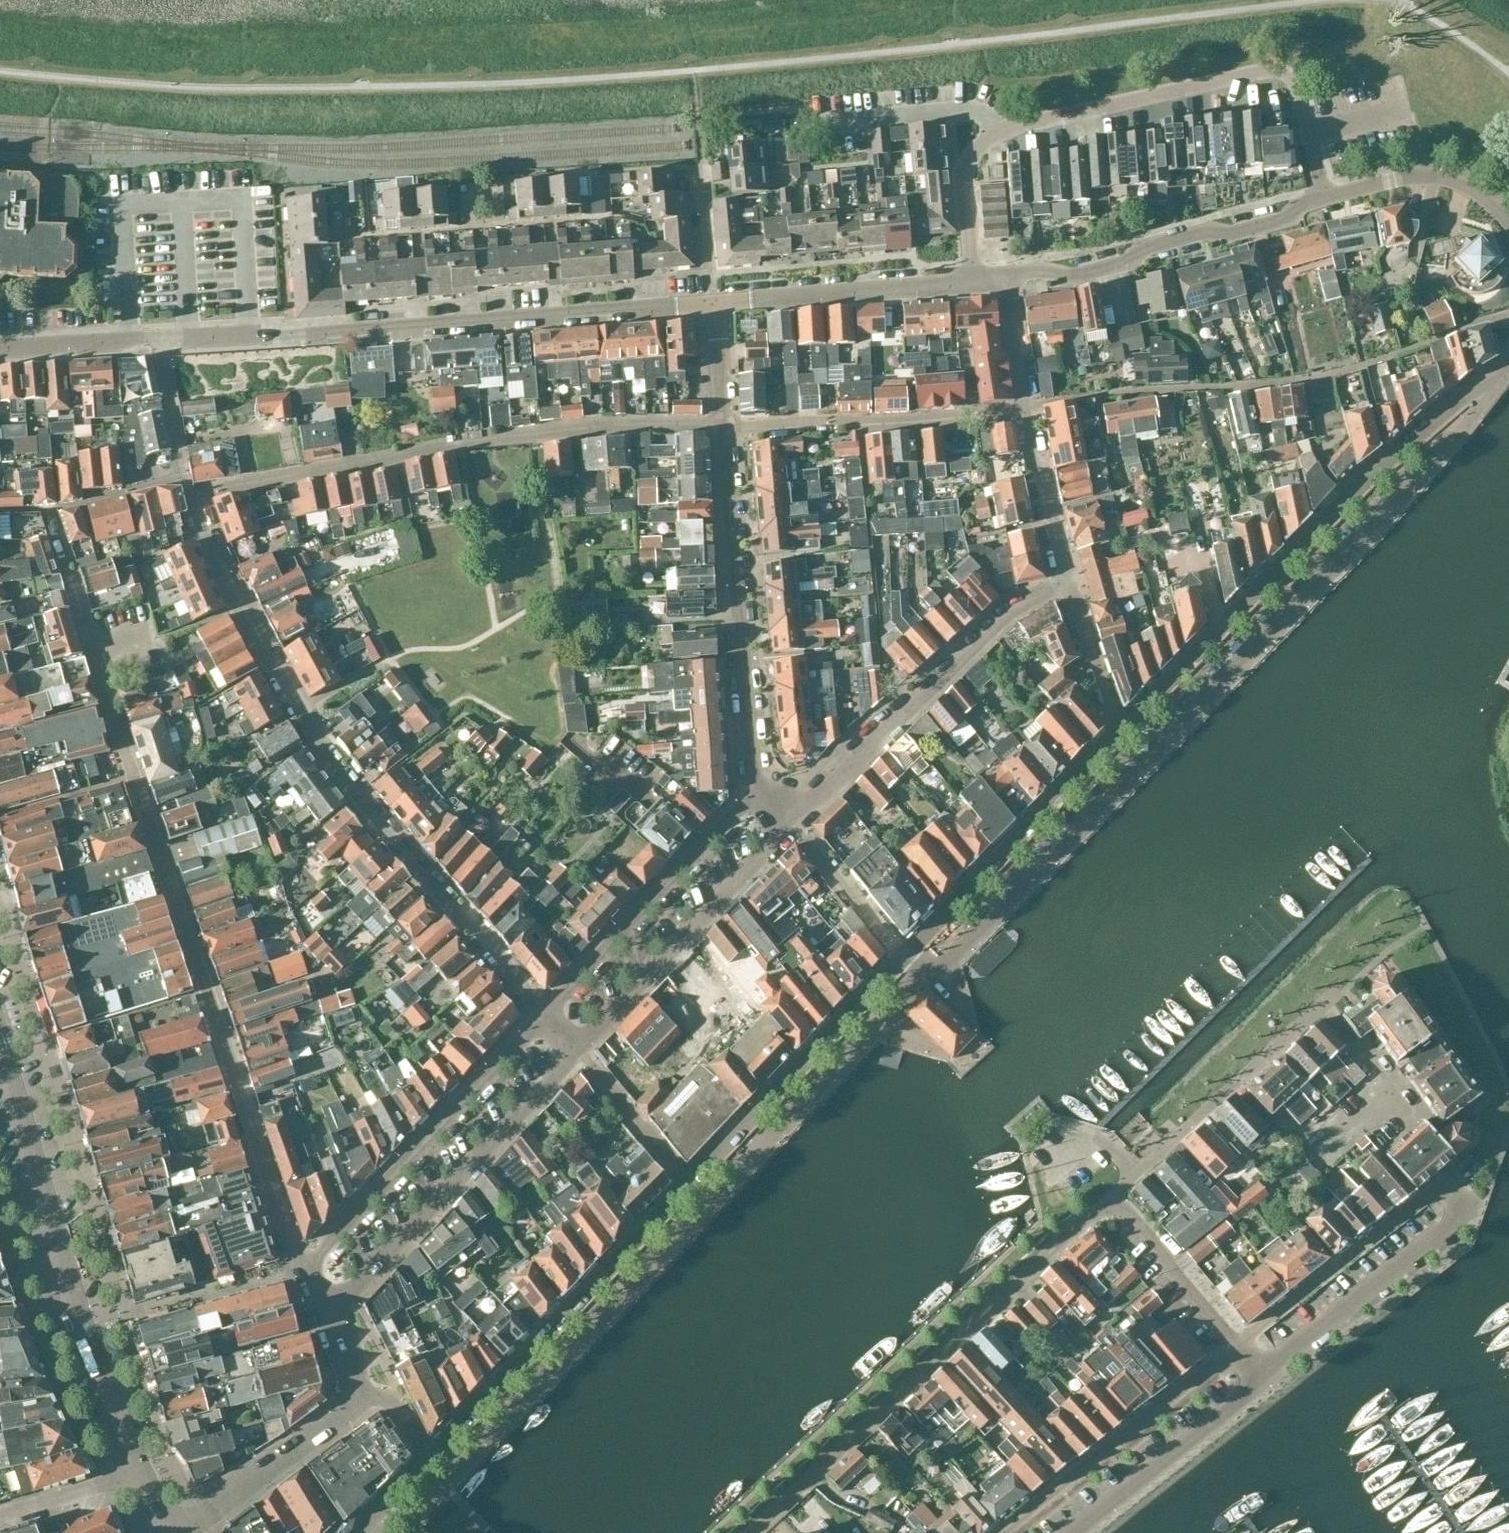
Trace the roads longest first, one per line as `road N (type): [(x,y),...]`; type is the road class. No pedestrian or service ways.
road 1 (residential): [(542,1011),(361,794),(301,708),(255,639),(189,498)]
road 2 (residential): [(1326,201),(1293,84),(1280,73),(1018,126),(978,146),(969,162),(974,280)]
road 3 (residential): [(189,498),(457,441),(635,422),(724,422)]
road 4 (residential): [(1131,733),(1388,467),(1508,360)]
road 5 (residential): [(190,340),(715,305)]
road 6 (residential): [(300,1266),(133,778)]
road 7 (residential): [(1111,1201),(756,1532)]
road 8 (tertiary): [(0,1051),(81,1334),(143,1483)]
road 9 (residential): [(427,1463),(691,1183)]
road 10 (residential): [(746,800),(724,422)]
road 11 (residential): [(1067,579),(1015,613),(790,824)]
road 12 (residential): [(326,1317),(577,1051)]
road 13 (residential): [(542,1011),(300,1266)]
road 14 (residential): [(1003,277),(1098,267),(1139,249),(1326,201)]
road 15 (residential): [(906,959),(1131,733)]
road 16 (residential): [(577,1051),(790,824)]
road 17 (residential): [(691,1183),(906,959)]
road 18 (residential): [(724,422),(918,421),(1026,409)]
road 19 (residential): [(746,800),(542,1011)]
road 20 (residential): [(1237,1353),(1005,1532)]
road 21 (residential): [(1446,1189),(1237,1353)]
road 22 (unclassified): [(1260,1381),(1462,1209)]
road 23 (residential): [(715,305),(974,280)]
road 24 (unclassified): [(1073,1532),(1260,1381)]
road 25 (residential): [(181,1532),(367,1401)]
road 26 (residential): [(1508,225),(1479,196),(1429,179),(1326,201)]
road 27 (residential): [(1237,1353),(1111,1201)]
road 28 (residential): [(906,959),(790,824)]
road 29 (residential): [(1067,579),(1026,409)]
road 30 (residential): [(691,1183),(577,1051)]
road 31 (residential): [(1111,1201),(1238,1088)]
road 32 (residential): [(1131,733),(1110,702),(1067,579)]
road 33 (residential): [(189,498),(160,337)]
road 34 (residential): [(160,337),(0,347)]
road 35 (residential): [(0,1523),(143,1483)]
road 36 (residential): [(1026,409),(1003,277)]

